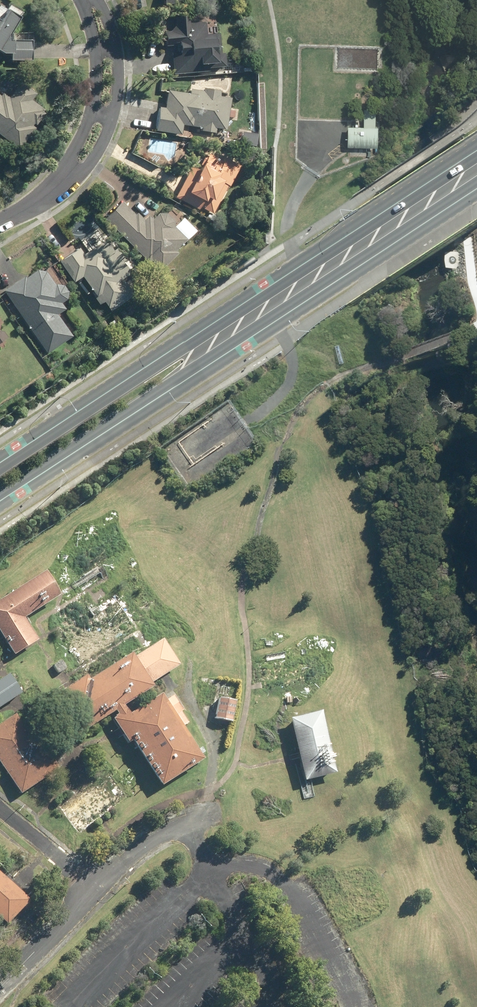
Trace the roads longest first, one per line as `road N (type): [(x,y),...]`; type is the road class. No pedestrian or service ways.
road 1 (primary): [(476,188),(0,502)]
road 2 (primary): [(0,463),(476,151)]
road 3 (residential): [(95,0),(119,58),(113,111),(102,145),(89,165),(73,170)]
road 4 (residential): [(73,170),(96,85),(87,0)]
road 5 (unclassified): [(0,986),(93,890)]
road 6 (unclassified): [(0,809),(93,890)]
road 7 (unclassified): [(93,890),(164,830),(192,823)]

